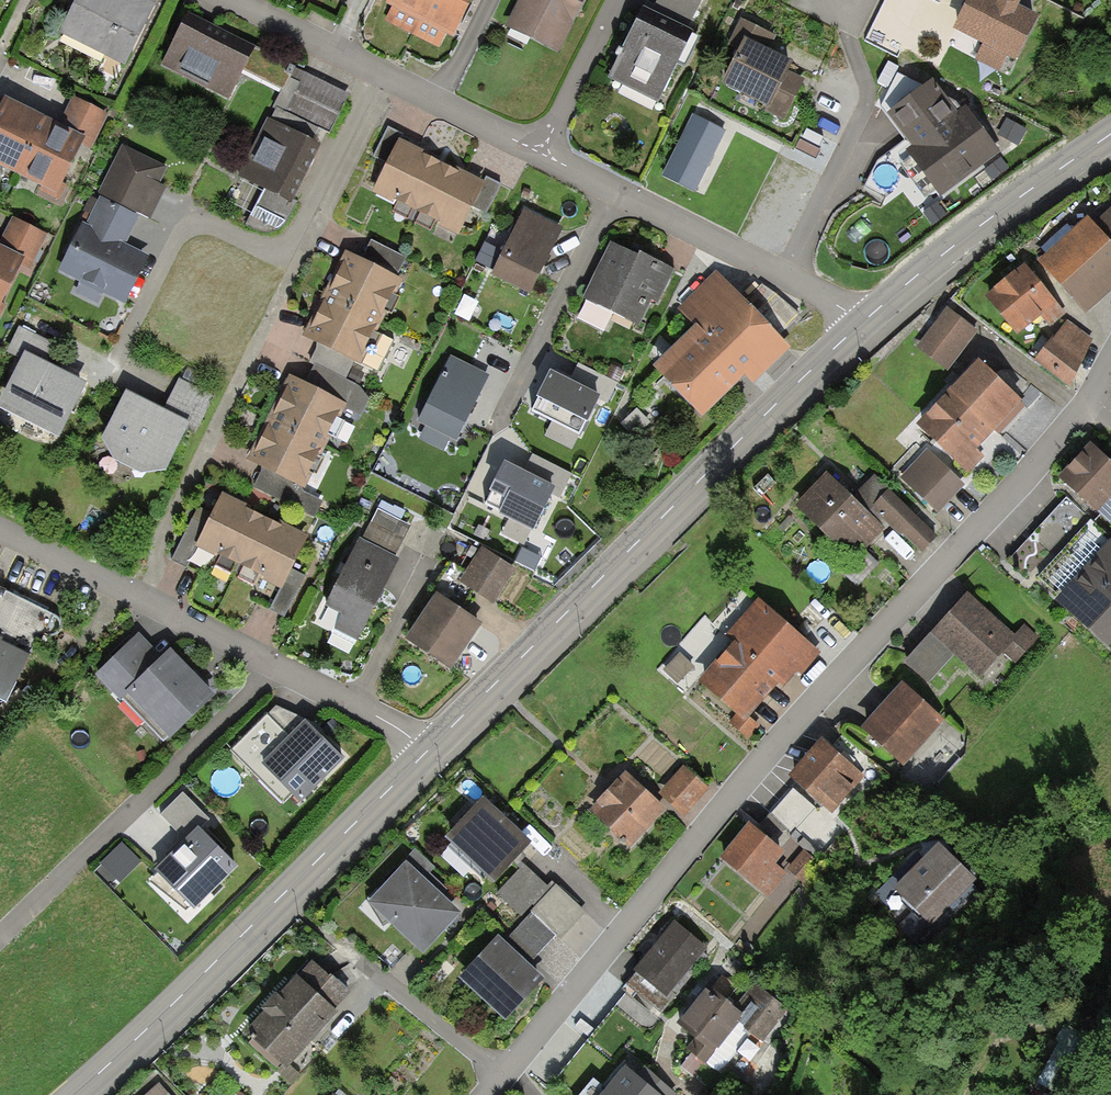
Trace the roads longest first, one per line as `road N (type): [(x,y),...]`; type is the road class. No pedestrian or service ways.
road 1 (residential): [(1110,363),(1092,399),(744,777),(491,1094)]
road 2 (tertiary): [(861,324),(428,750)]
road 3 (residential): [(137,596),(389,77)]
road 4 (tertiary): [(428,750),(69,1094)]
road 5 (residential): [(0,937),(258,688),(272,666)]
road 6 (residential): [(861,324),(790,278),(545,155)]
road 7 (tertiary): [(1110,136),(945,253),(861,324)]
road 8 (residential): [(272,666),(358,701),(428,750)]
road 9 (residential): [(545,155),(389,77)]
road 10 (residential): [(545,155),(621,0)]
road 11 (residential): [(389,77),(237,0)]
road 12 (residential): [(0,527),(137,596)]
road 13 (residential): [(137,596),(272,666)]

